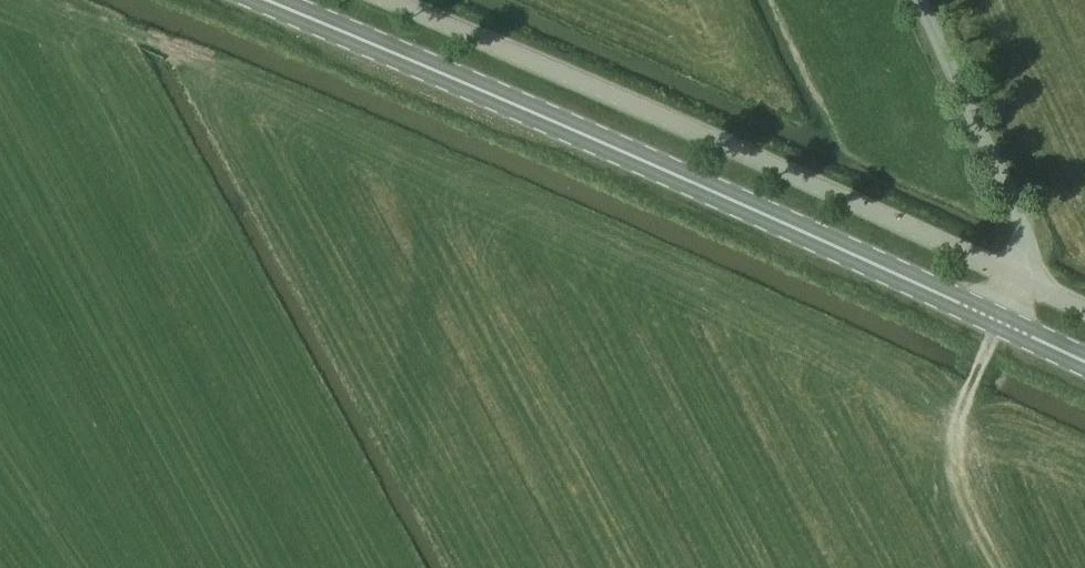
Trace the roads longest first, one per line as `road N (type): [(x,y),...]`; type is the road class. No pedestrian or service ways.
road 1 (primary): [(1084,366),(754,210),(261,0)]
road 2 (unclassified): [(1084,315),(784,170),(377,0)]
road 3 (track): [(917,0),(1027,238),(1018,283),(956,413)]

